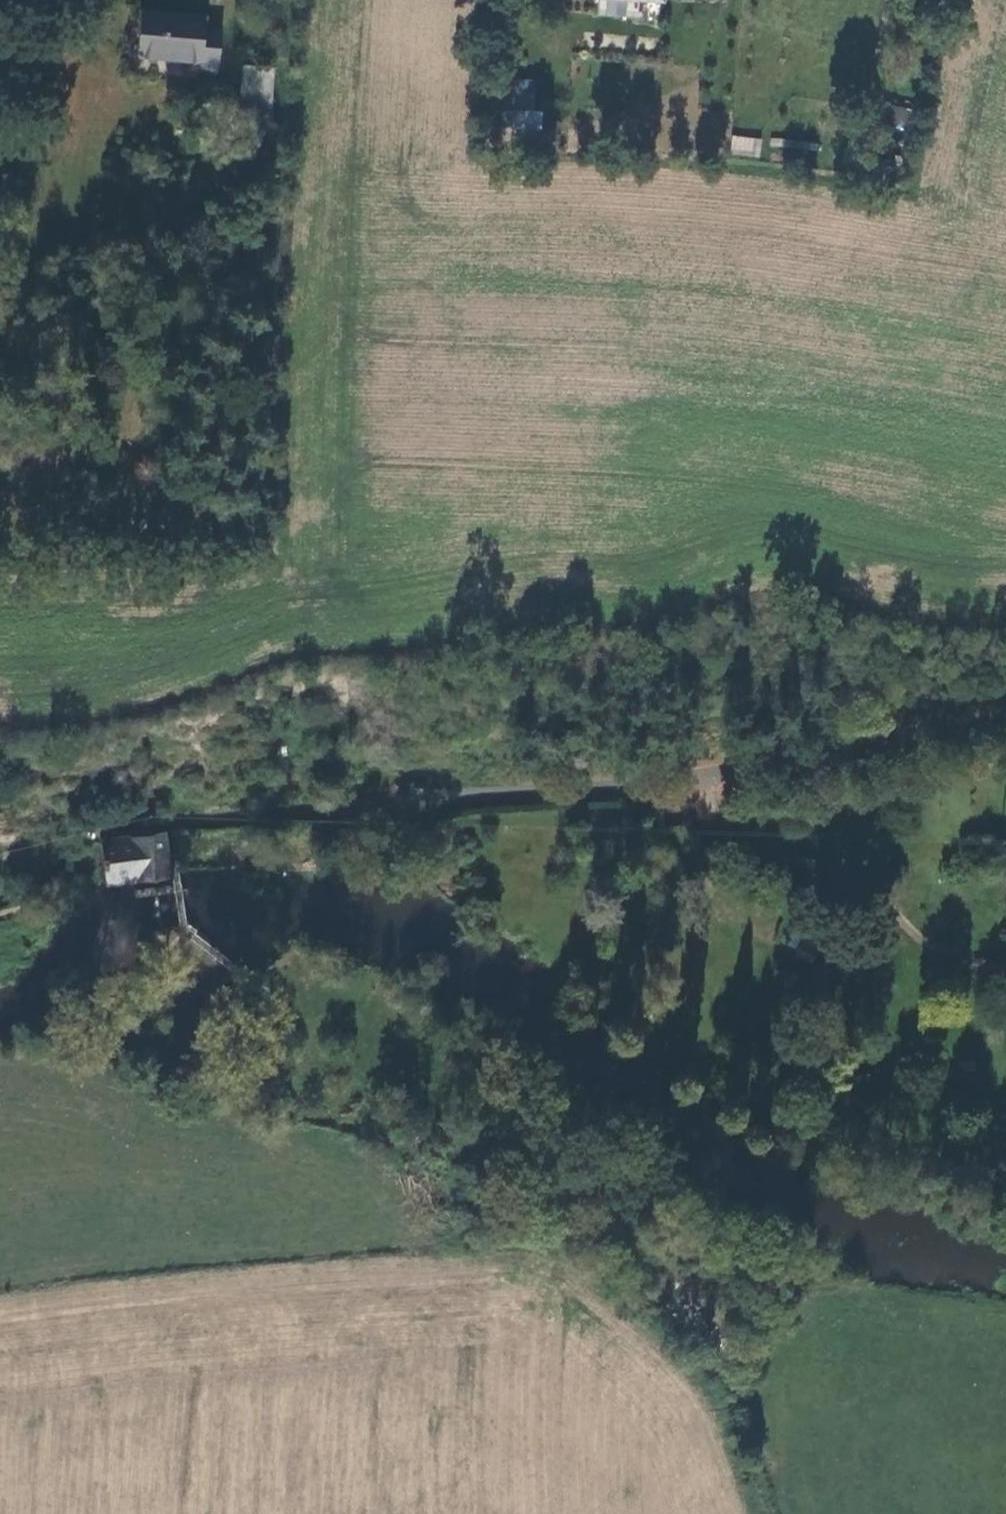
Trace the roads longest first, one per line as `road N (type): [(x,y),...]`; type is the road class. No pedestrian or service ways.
road 1 (unclassified): [(170,823),(671,783),(1005,694)]

